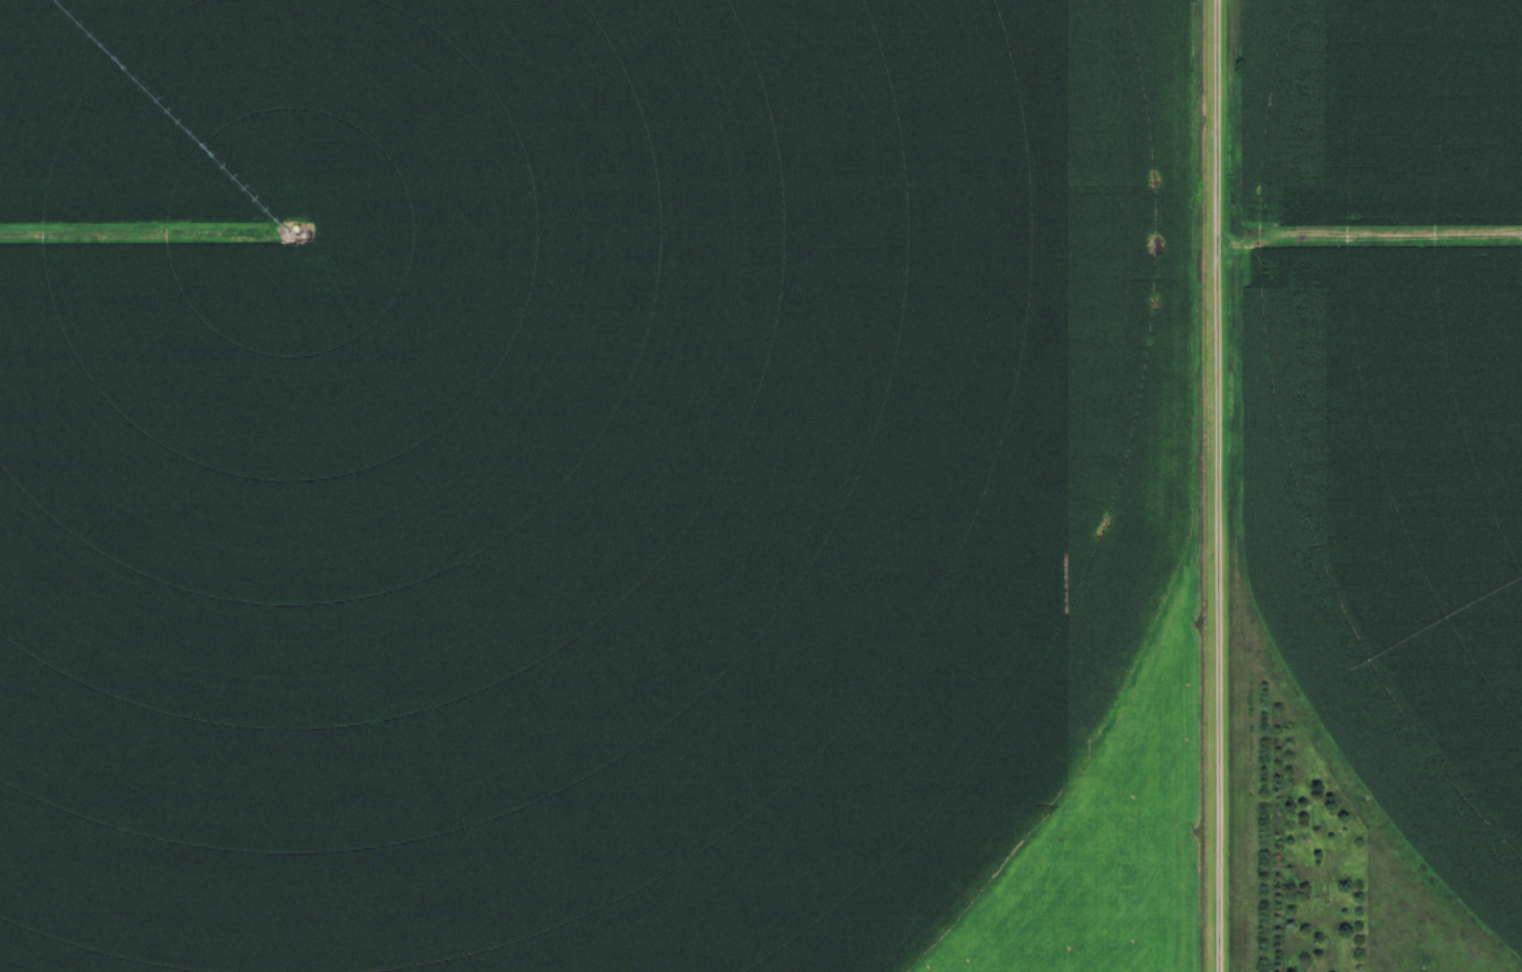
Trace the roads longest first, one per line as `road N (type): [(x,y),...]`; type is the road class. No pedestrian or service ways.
road 1 (residential): [(1218,971),(1216,0)]

